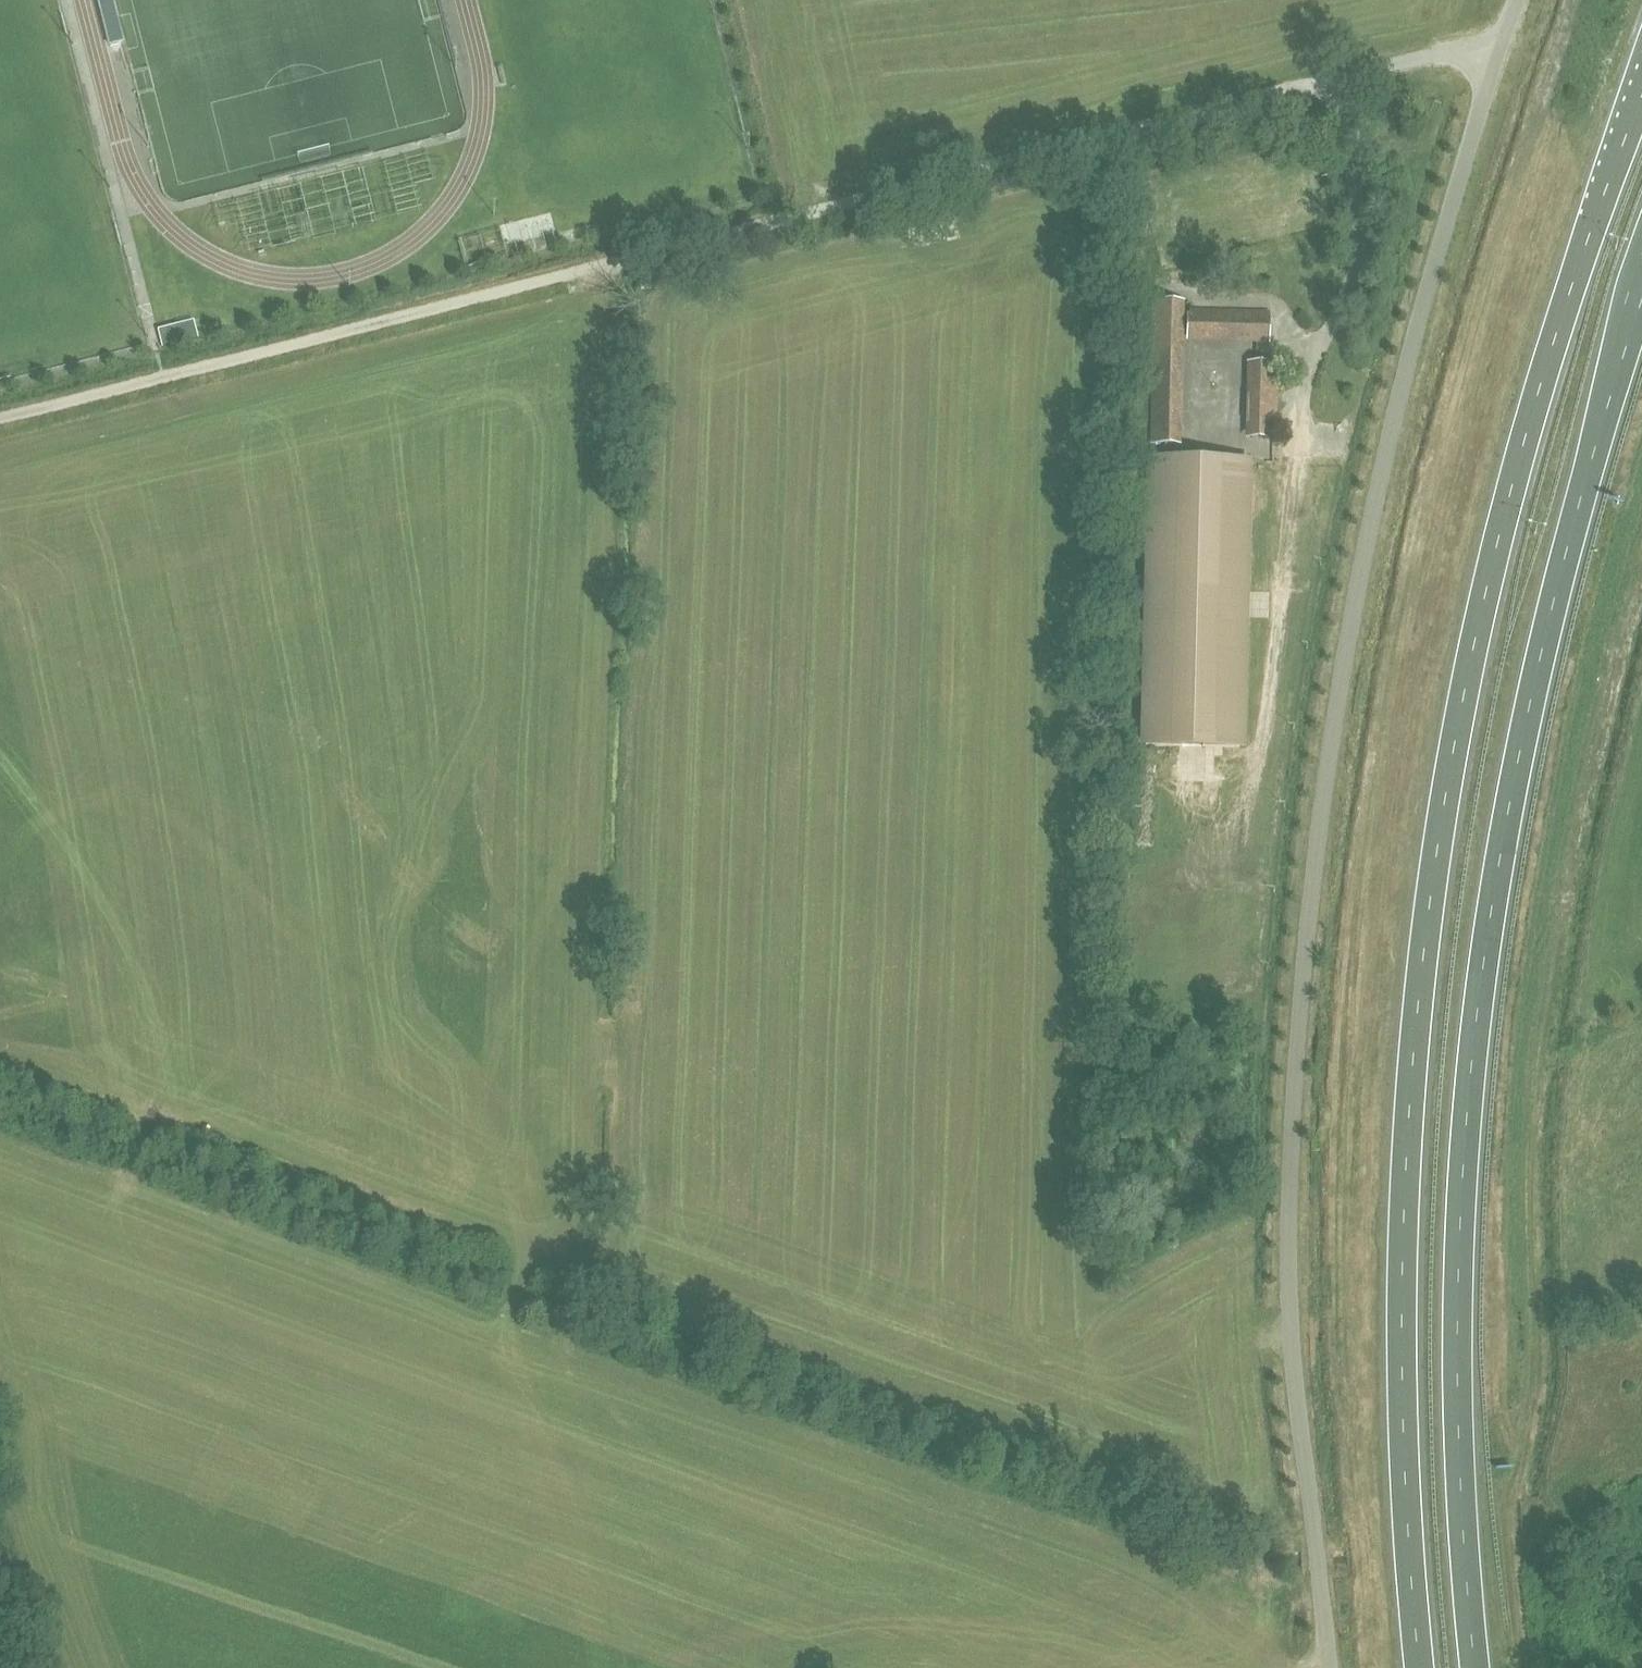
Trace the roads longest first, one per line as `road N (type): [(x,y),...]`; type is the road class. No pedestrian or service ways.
road 1 (unclassified): [(1330,1667),(1288,1267),(1313,859),(1370,524),(1417,326),(1505,36)]
road 2 (trunk): [(1641,101),(1585,248),(1523,450),(1476,654),(1444,851),(1410,1124),(1407,1408),(1423,1667)]
road 3 (track): [(0,429),(1379,70)]
road 4 (trunk): [(1477,1667),(1462,1407),(1464,1204),(1500,871),(1574,533),(1641,288)]
road 5 (unclassified): [(1379,70),(1505,36)]

